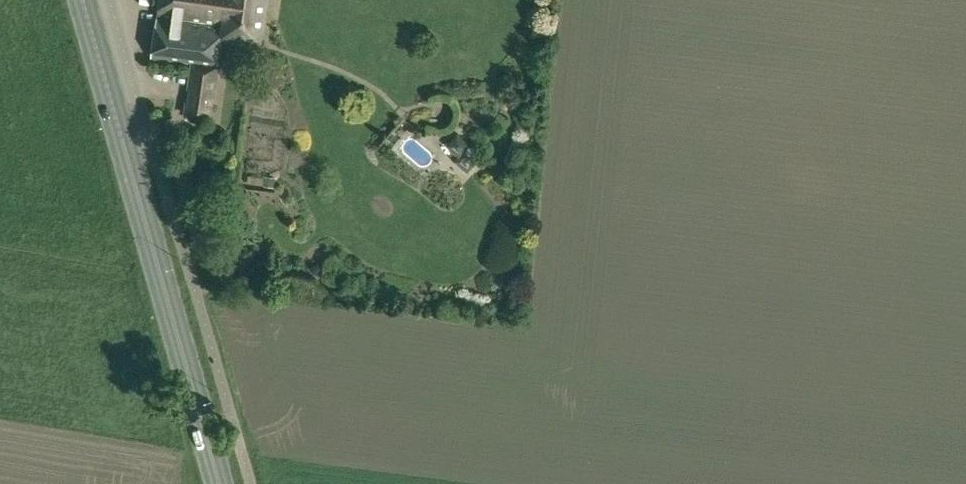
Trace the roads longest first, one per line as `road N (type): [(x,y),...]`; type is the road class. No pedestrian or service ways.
road 1 (primary): [(216,483),(80,0)]

